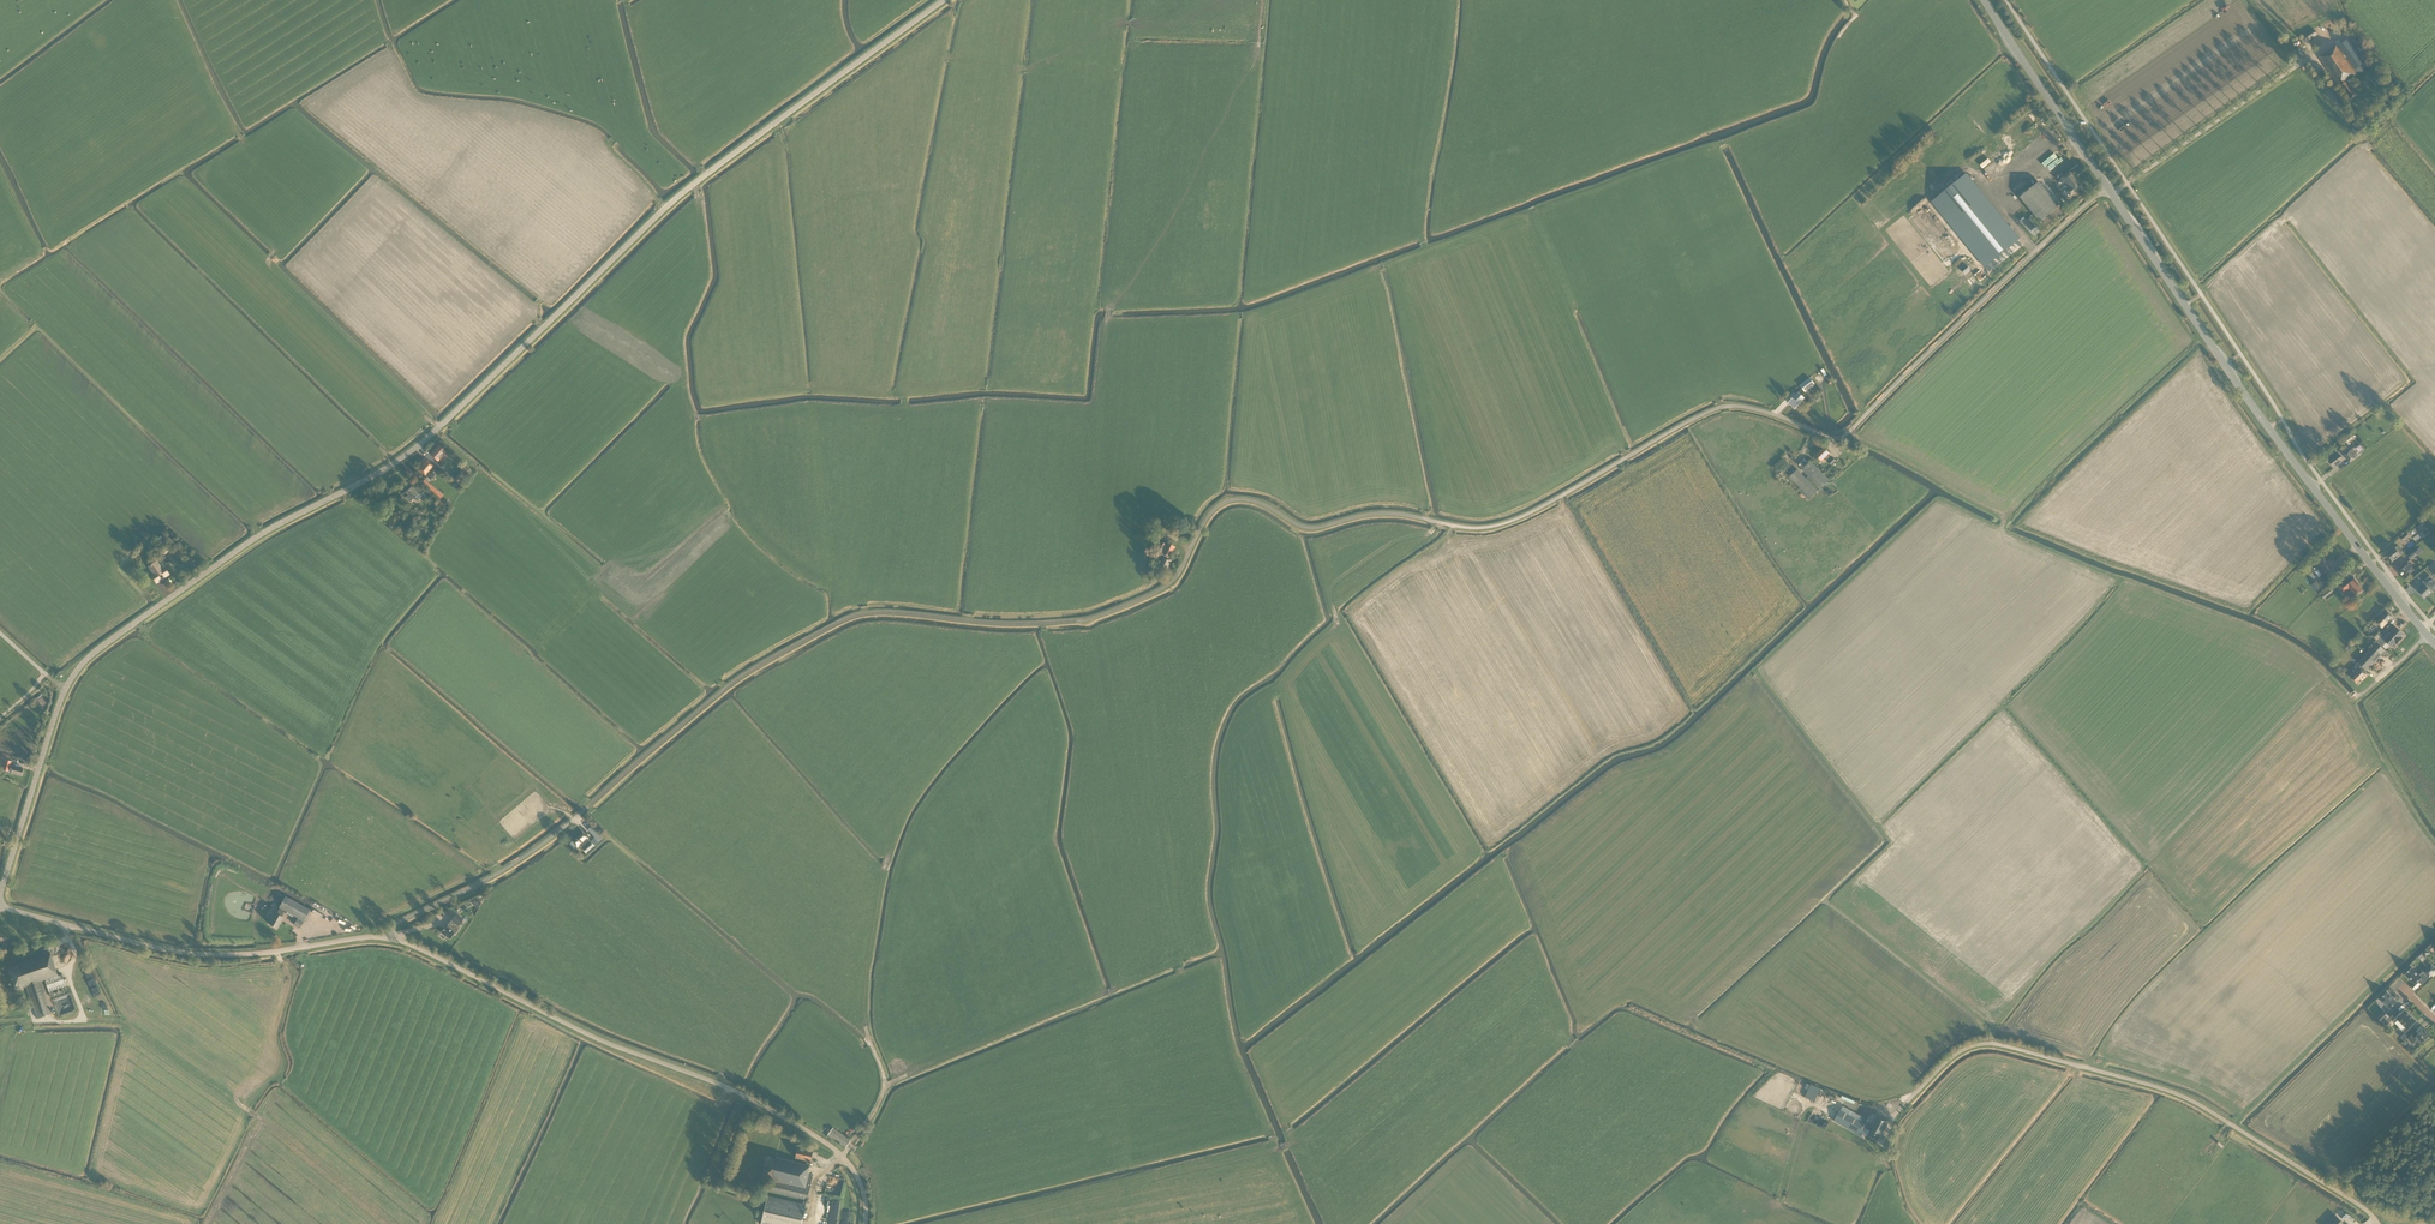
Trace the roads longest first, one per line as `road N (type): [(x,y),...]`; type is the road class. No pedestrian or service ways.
road 1 (tertiary): [(0,895),(65,688),(86,660),(247,544),(420,443),(677,197),(944,0)]
road 2 (track): [(590,805),(743,676),(853,617),(1036,623),(1100,616),(1166,586),(1207,518),(1227,501),(1253,501),(1306,527),(1382,513),(1438,522)]
road 3 (unclassified): [(1438,522),(1486,527),(1526,515),(1721,408),(1755,409),(1827,437),(1845,435),(2084,205),(2110,191)]
road 4 (unclassified): [(865,1223),(855,1172),(812,1134),(389,938)]
road 5 (unclassified): [(2377,1223),(2362,1206),(2191,1100),(2007,1045),(1956,1053),(1905,1105)]
road 6 (primary): [(2423,630),(2250,402),(2110,191)]
road 7 (unclassified): [(389,938),(208,954),(0,905)]
road 8 (unclassified): [(389,938),(401,921),(497,874),(590,805)]
road 9 (primary): [(2110,191),(1984,0)]
road 10 (track): [(844,1158),(885,1094),(868,1038)]

